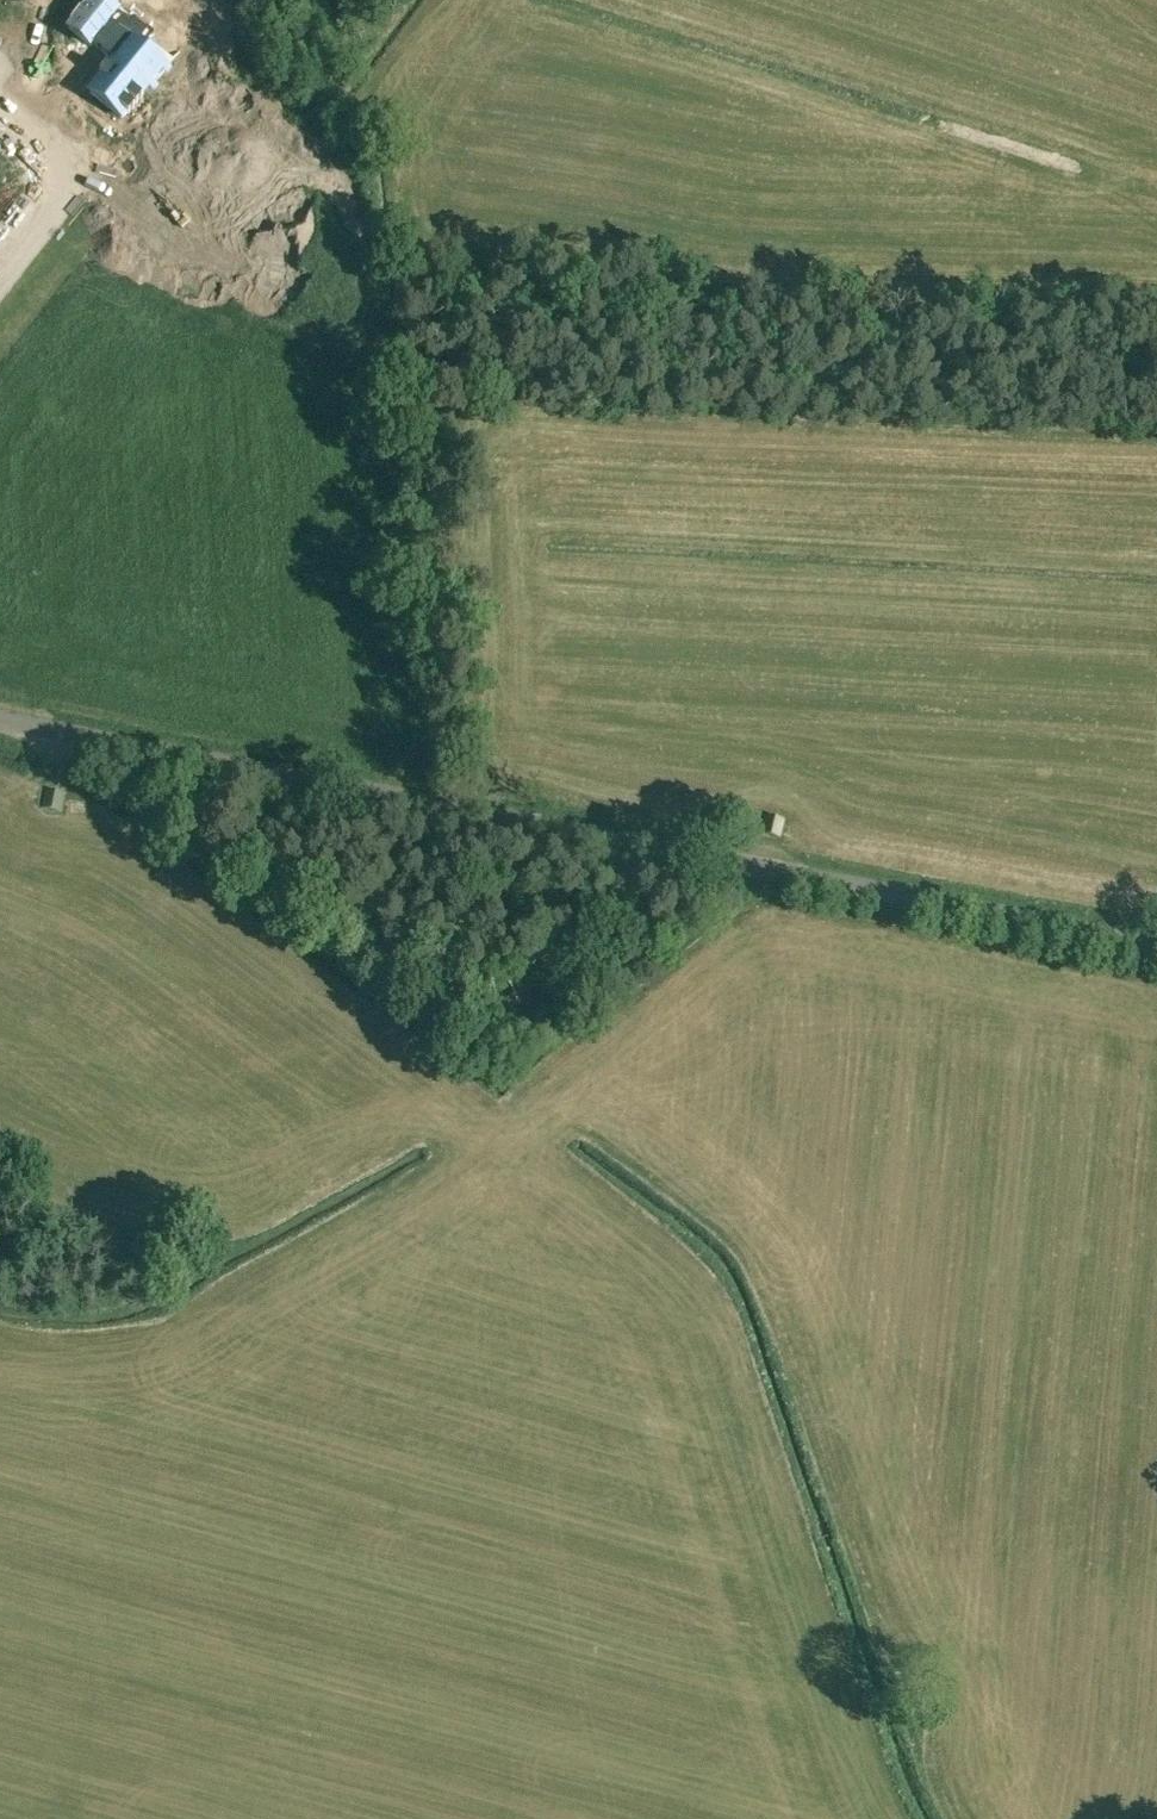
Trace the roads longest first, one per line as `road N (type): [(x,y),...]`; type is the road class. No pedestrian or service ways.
road 1 (unclassified): [(1156,948),(0,723)]

